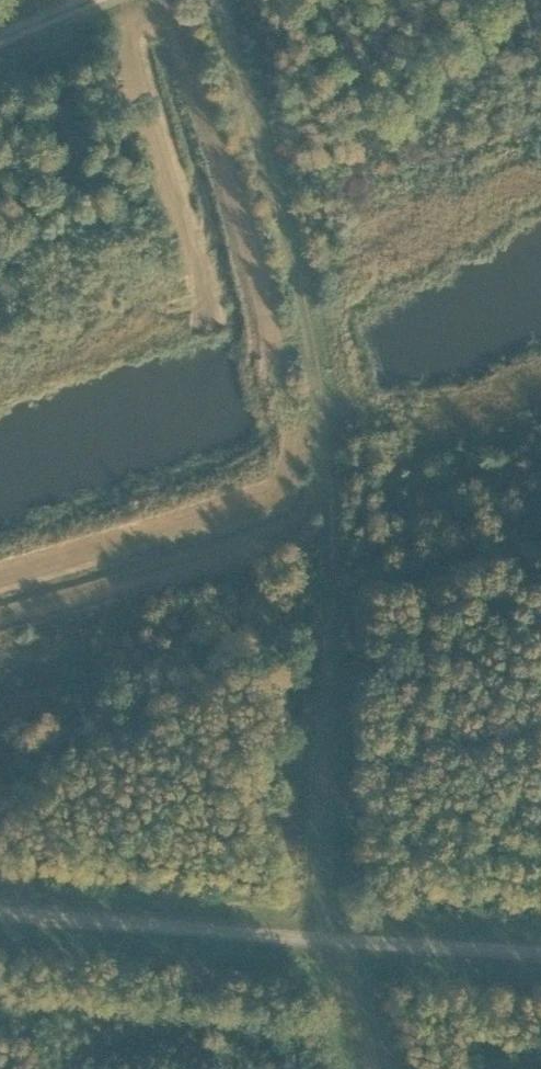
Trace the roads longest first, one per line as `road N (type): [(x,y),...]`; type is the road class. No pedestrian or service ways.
road 1 (track): [(540,951),(279,933),(0,900)]

